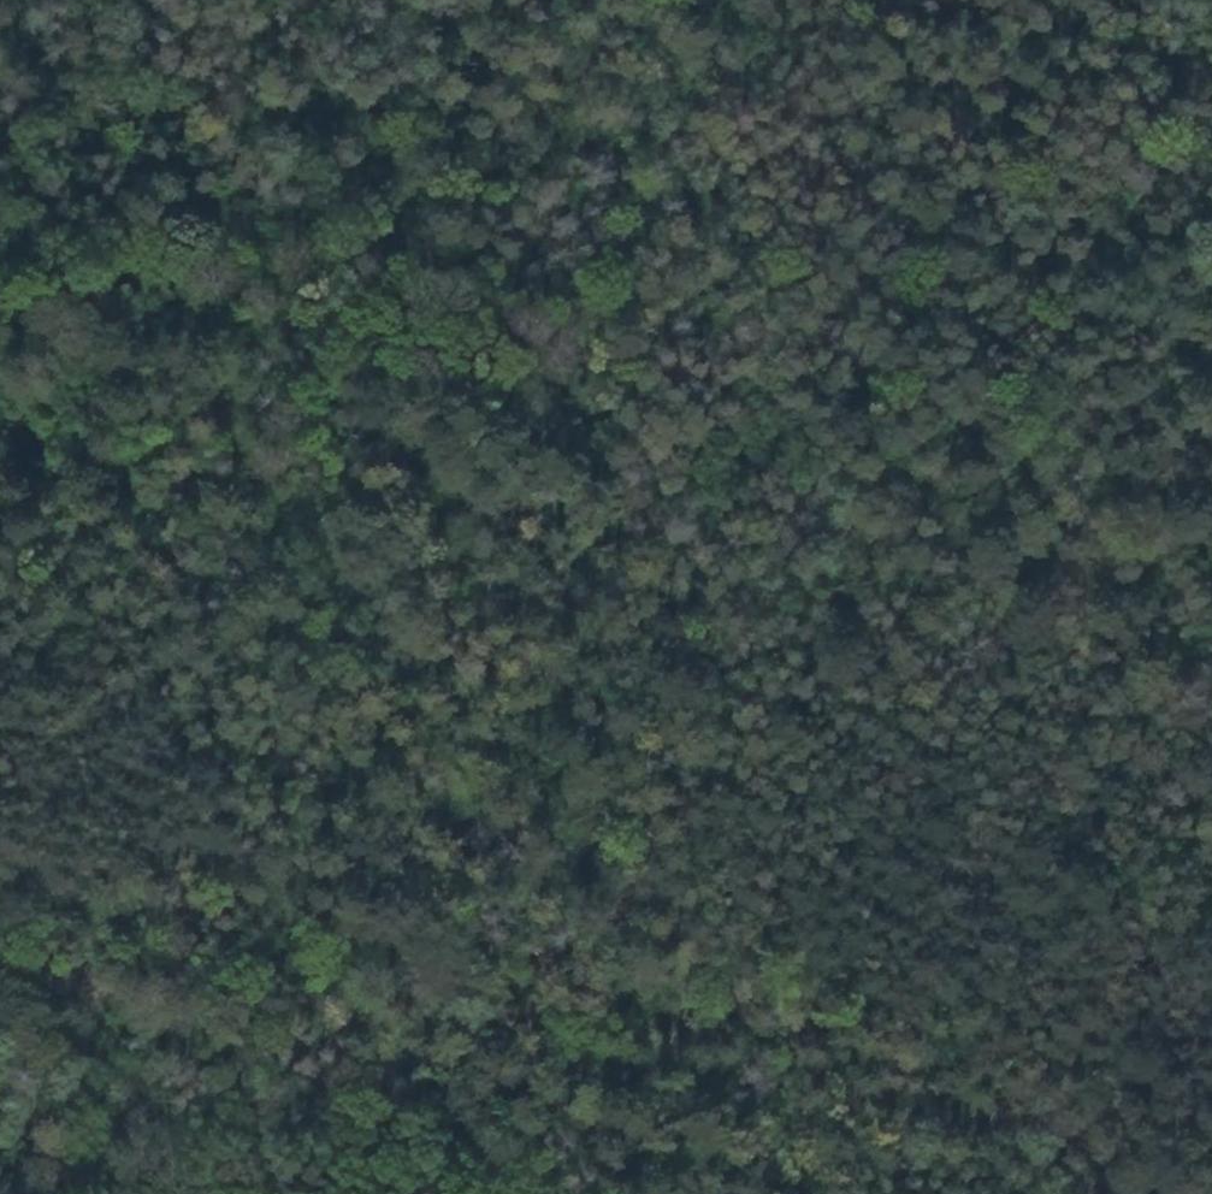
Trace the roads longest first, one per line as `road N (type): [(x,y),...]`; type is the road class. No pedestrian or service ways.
road 1 (track): [(1047,1193),(1066,1151),(1110,1101),(1140,1035),(1147,989),(1093,854),(1083,781),(896,495),(821,409),(830,356),(808,301),(805,191),(720,79),(641,0)]

